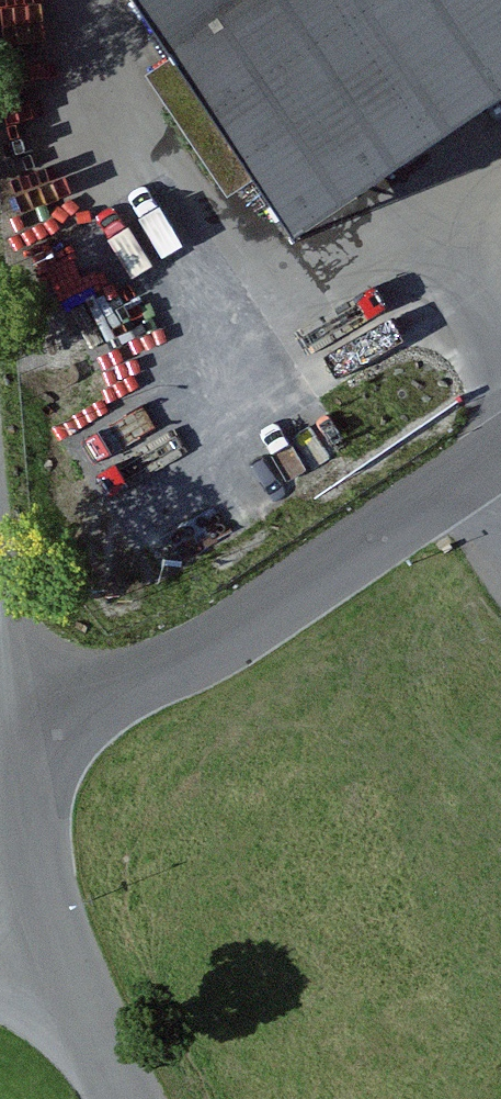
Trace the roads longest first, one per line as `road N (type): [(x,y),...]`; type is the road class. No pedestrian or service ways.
road 1 (unclassified): [(11,712),(185,668),(500,455)]
road 2 (unclassified): [(119,1098),(40,952),(11,712)]

